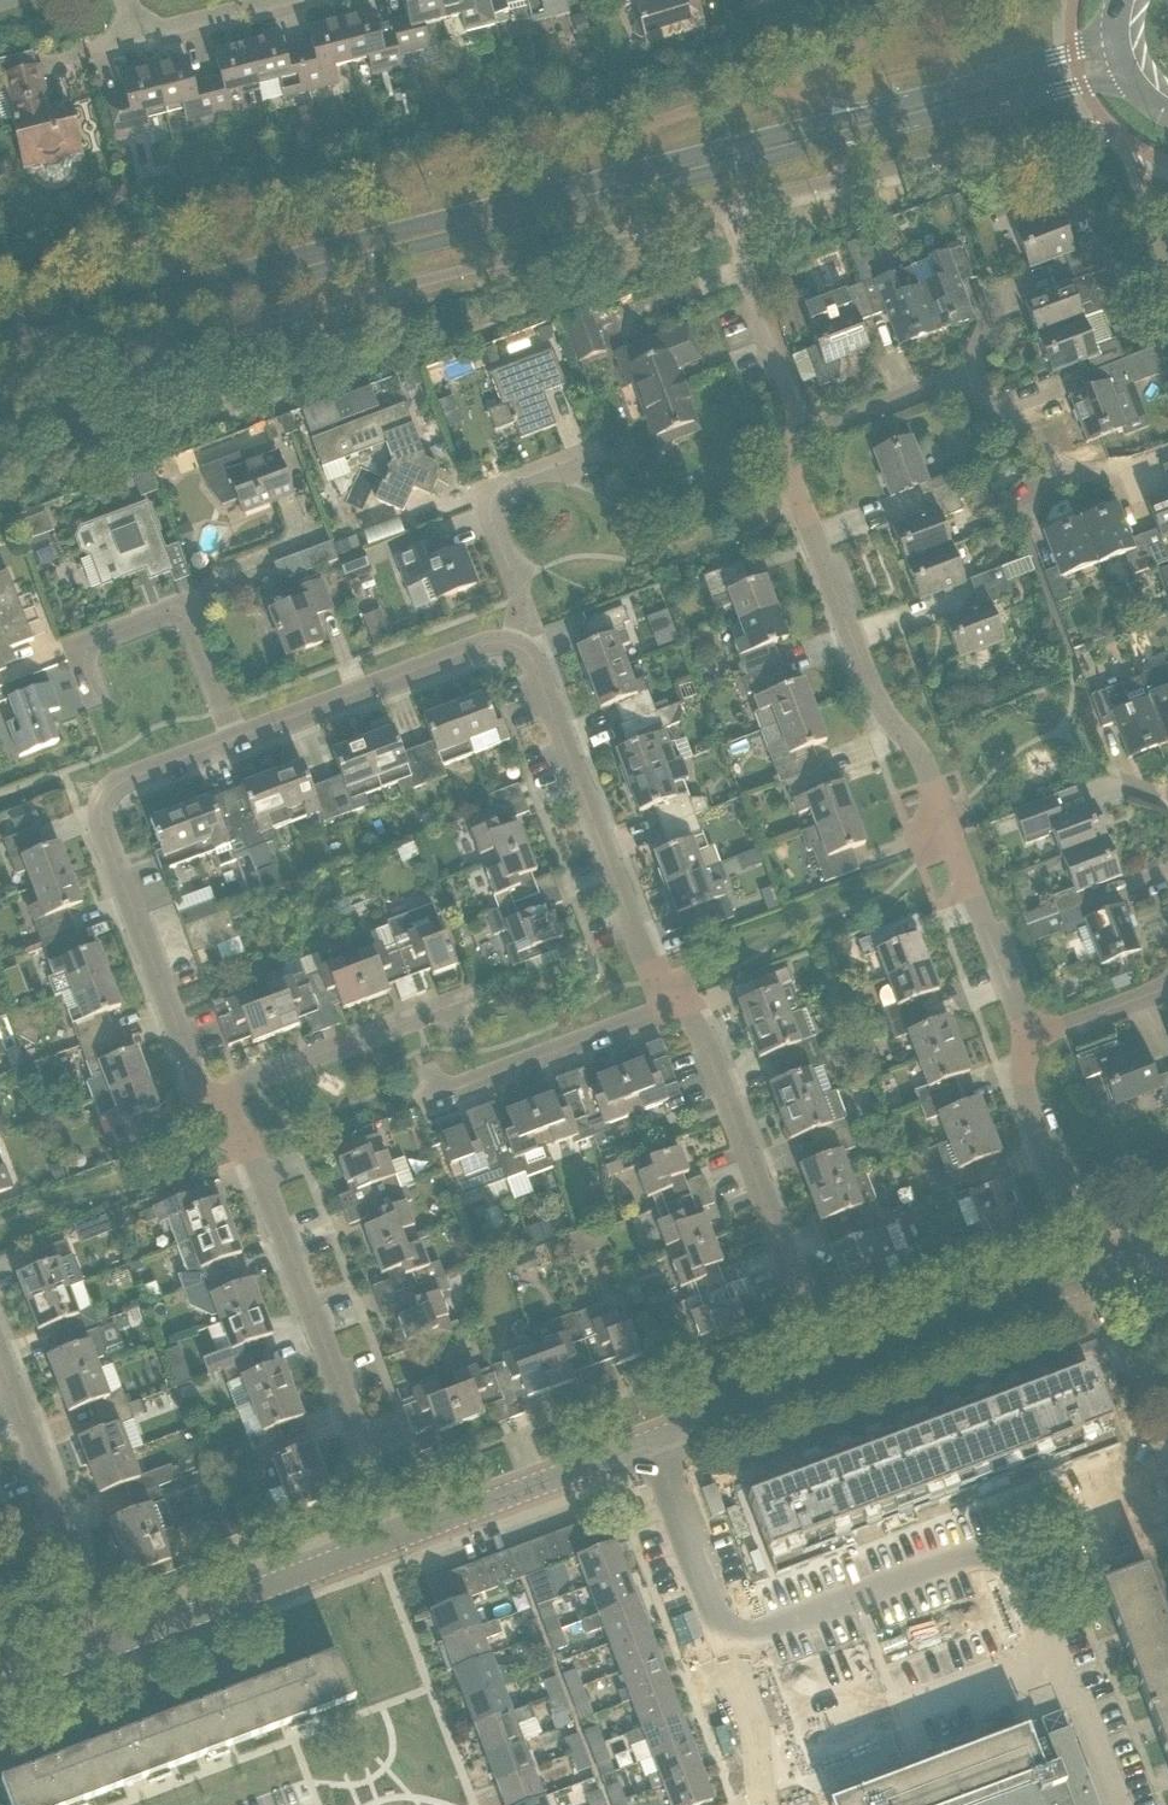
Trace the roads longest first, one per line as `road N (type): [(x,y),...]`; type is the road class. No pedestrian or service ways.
road 1 (residential): [(831,1375),(707,1044),(649,970),(529,649),(507,640),(97,788),(100,820),(199,1082),(238,1130),(399,1550)]
road 2 (secondary): [(0,354),(777,153),(1049,91),(1125,83)]
road 3 (secondary): [(1111,36),(855,114),(0,330)]
road 4 (residential): [(1092,1280),(1027,1083),(1026,1043),(915,746),(880,707),(800,502),(787,460),(804,431),(739,260)]
road 5 (residential): [(764,1804),(753,1726),(652,1457)]
road 6 (residential): [(108,1658),(0,1360)]
road 7 (residential): [(108,1658),(399,1550)]
road 8 (residential): [(831,1375),(1092,1280)]
road 9 (residential): [(399,1550),(652,1457)]
road 10 (residential): [(652,1457),(831,1375)]
road 11 (residential): [(134,44),(289,0)]
road 12 (unclassified): [(1167,1372),(1133,1360),(1092,1280)]

